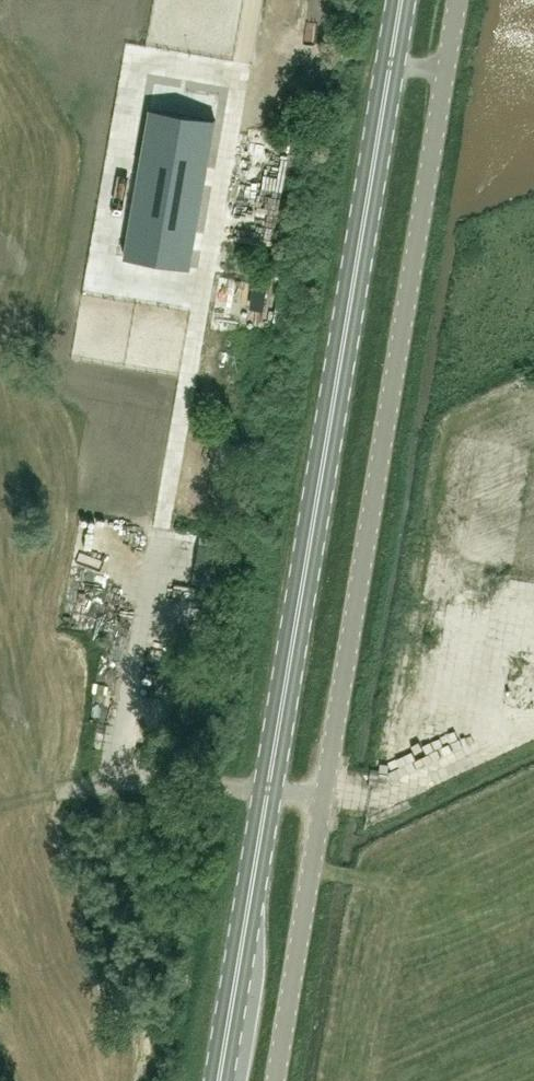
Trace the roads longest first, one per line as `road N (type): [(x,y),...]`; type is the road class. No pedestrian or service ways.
road 1 (primary): [(269,787),(391,62)]
road 2 (unclassified): [(324,794),(446,72)]
road 3 (primary): [(219,1080),(269,787)]
road 4 (unclassified): [(276,1080),(324,794)]

